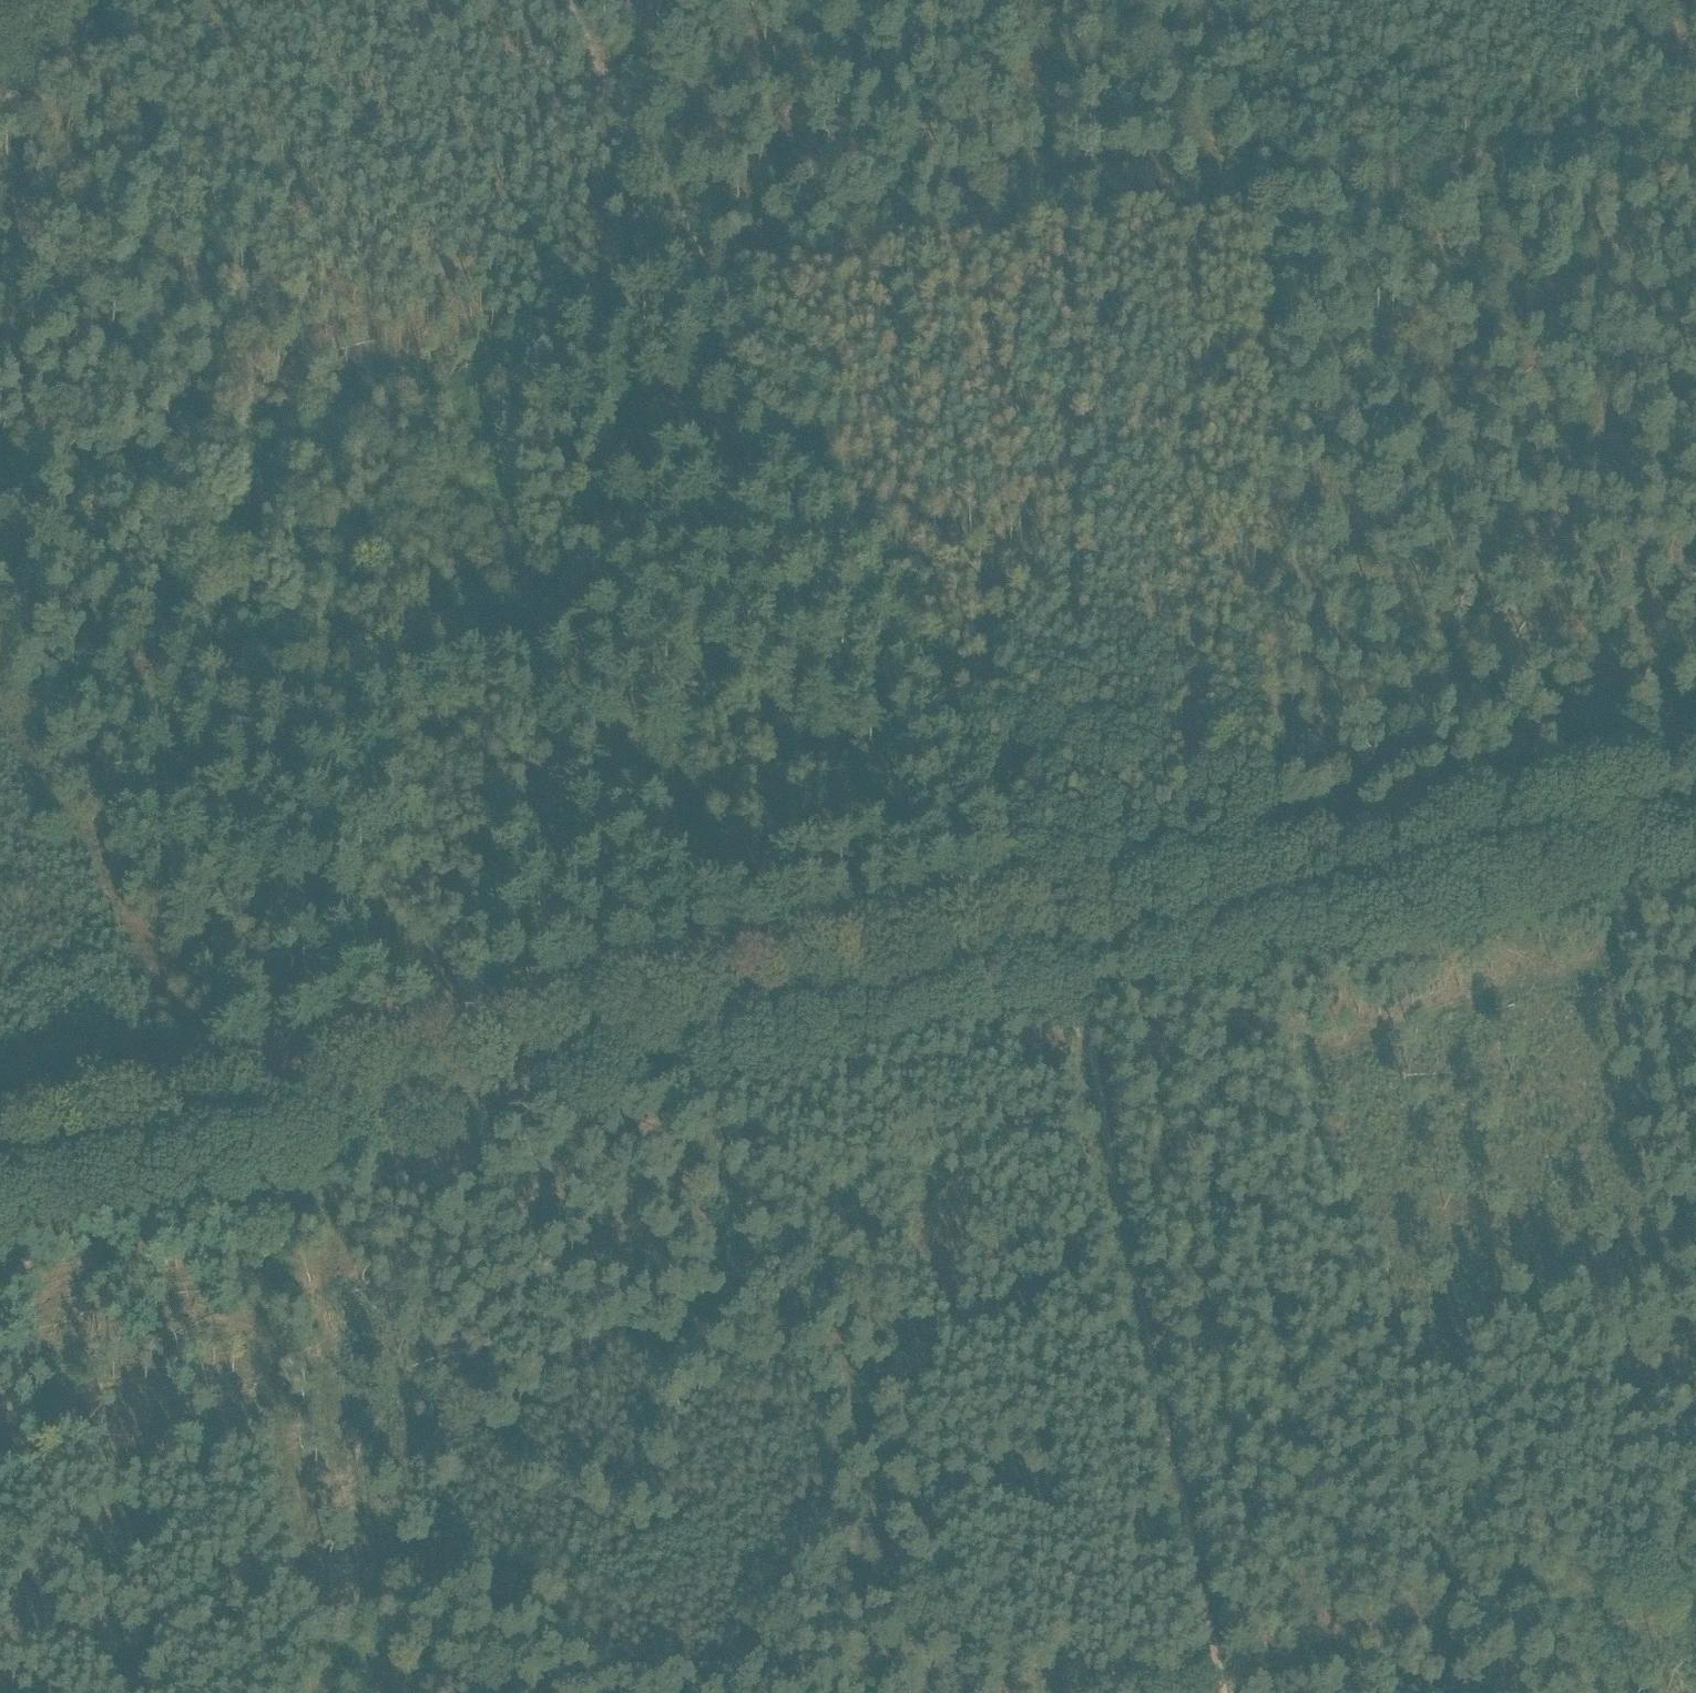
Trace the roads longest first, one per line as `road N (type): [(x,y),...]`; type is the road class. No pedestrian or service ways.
road 1 (track): [(552,0),(1033,888)]
road 2 (track): [(1033,888),(1065,976),(1218,1692)]
road 3 (track): [(266,1057),(1033,888)]
road 4 (track): [(1695,750),(1033,888)]
road 5 (track): [(1695,836),(1065,976)]
road 6 (track): [(889,1344),(969,1692)]
road 7 (track): [(0,1119),(266,1057)]

